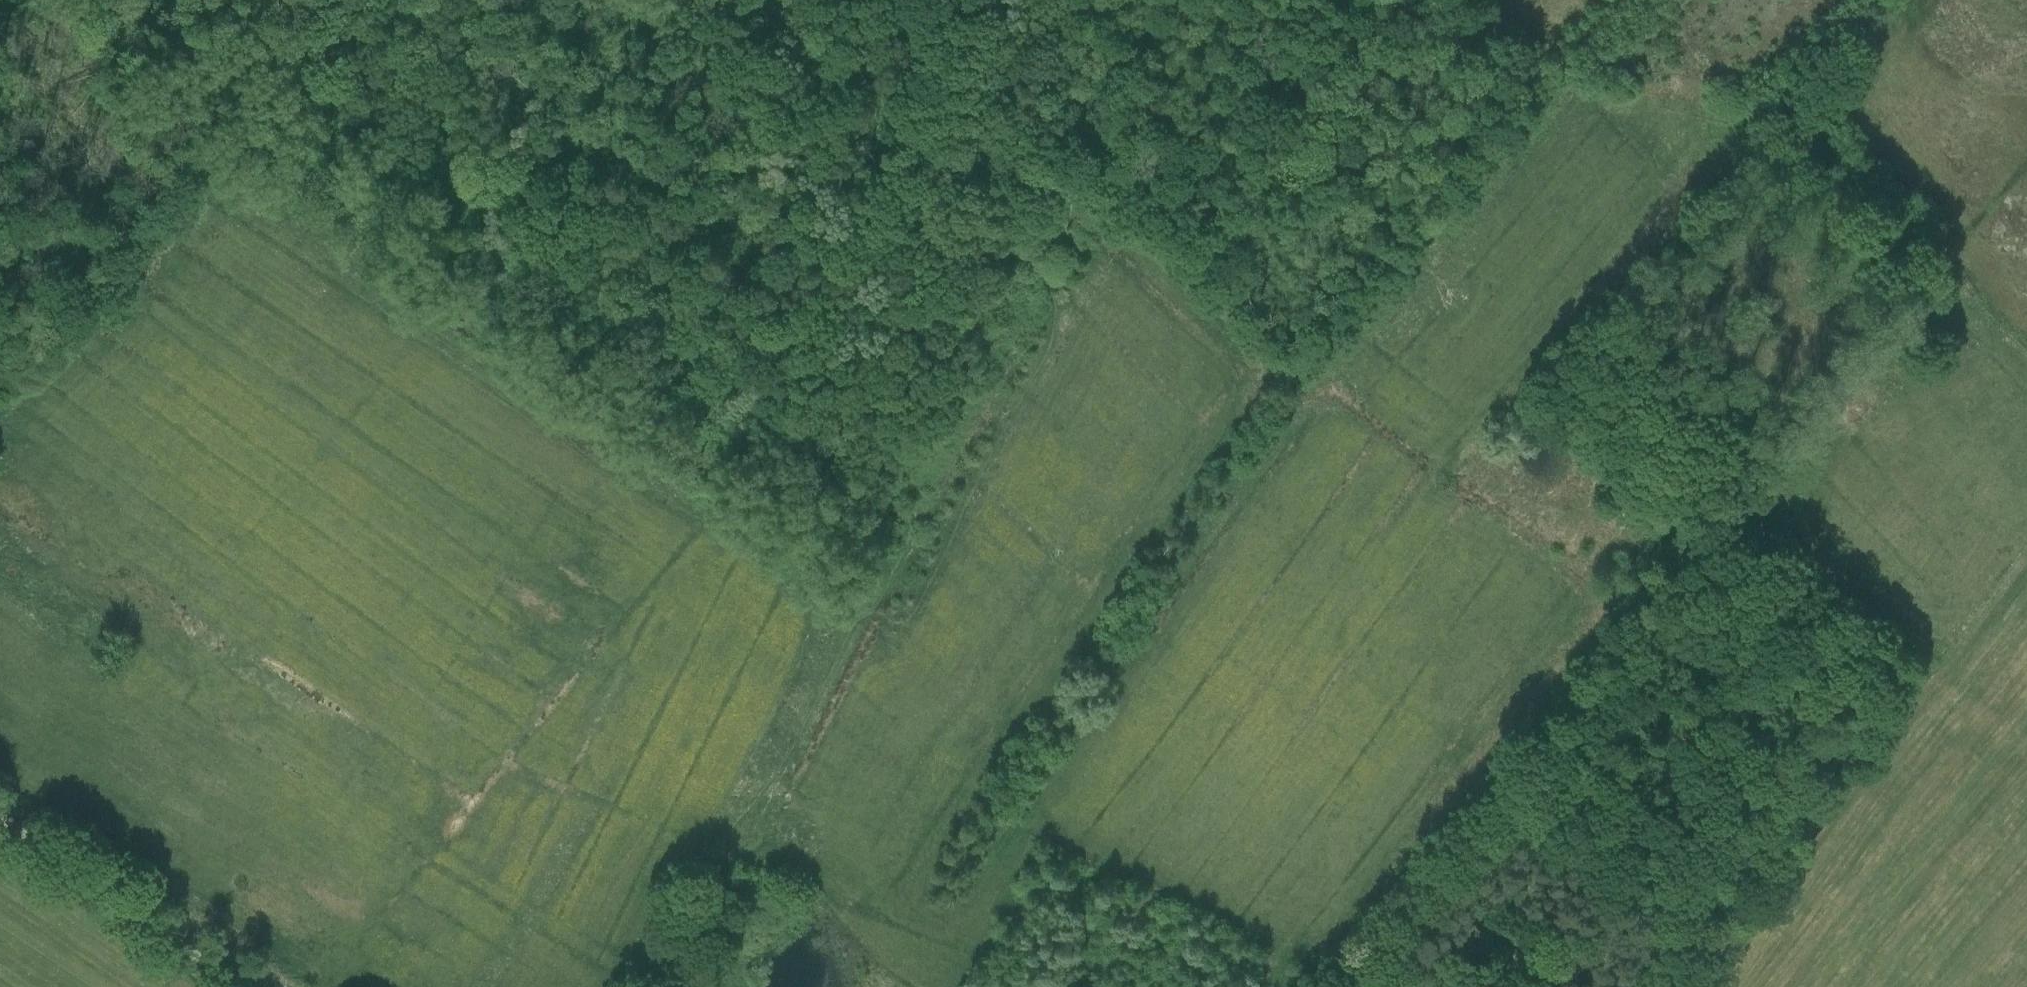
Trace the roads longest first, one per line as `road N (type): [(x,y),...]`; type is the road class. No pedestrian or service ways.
road 1 (track): [(1162,0),(677,986)]
road 2 (track): [(0,822),(244,986)]

